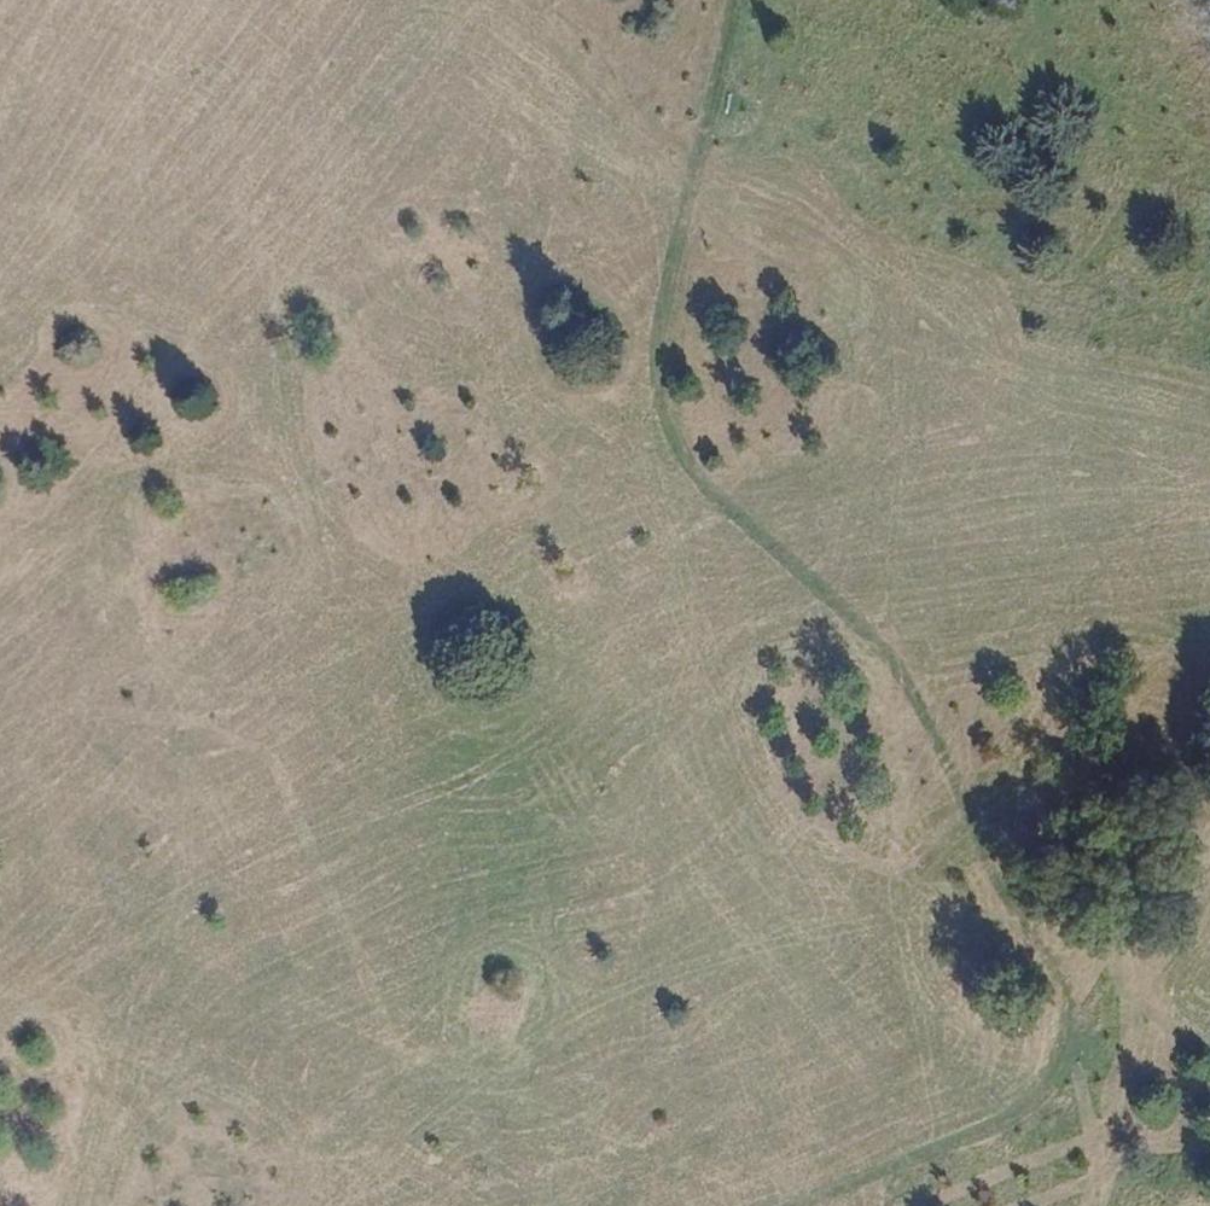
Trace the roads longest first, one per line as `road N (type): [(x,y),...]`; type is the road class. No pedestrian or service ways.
road 1 (track): [(737,0),(735,33),(672,247),(653,392),(686,487),(804,580),(931,726),(1018,911),(1071,994),(1075,1074),(1006,1140),(865,1173),(772,1205)]

